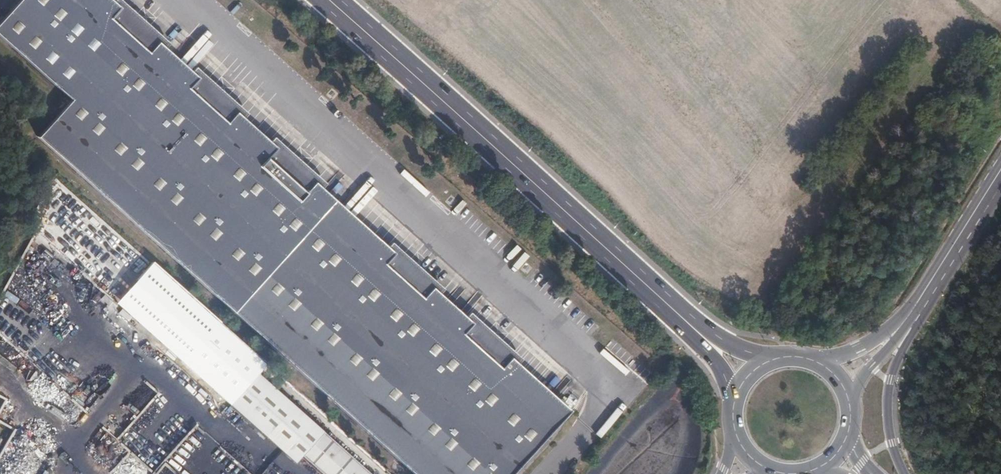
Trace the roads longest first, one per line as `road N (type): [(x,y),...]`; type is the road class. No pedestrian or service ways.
road 1 (secondary): [(329,0),(701,334)]
road 2 (secondary): [(904,473),(892,435),(892,379),(959,238)]

